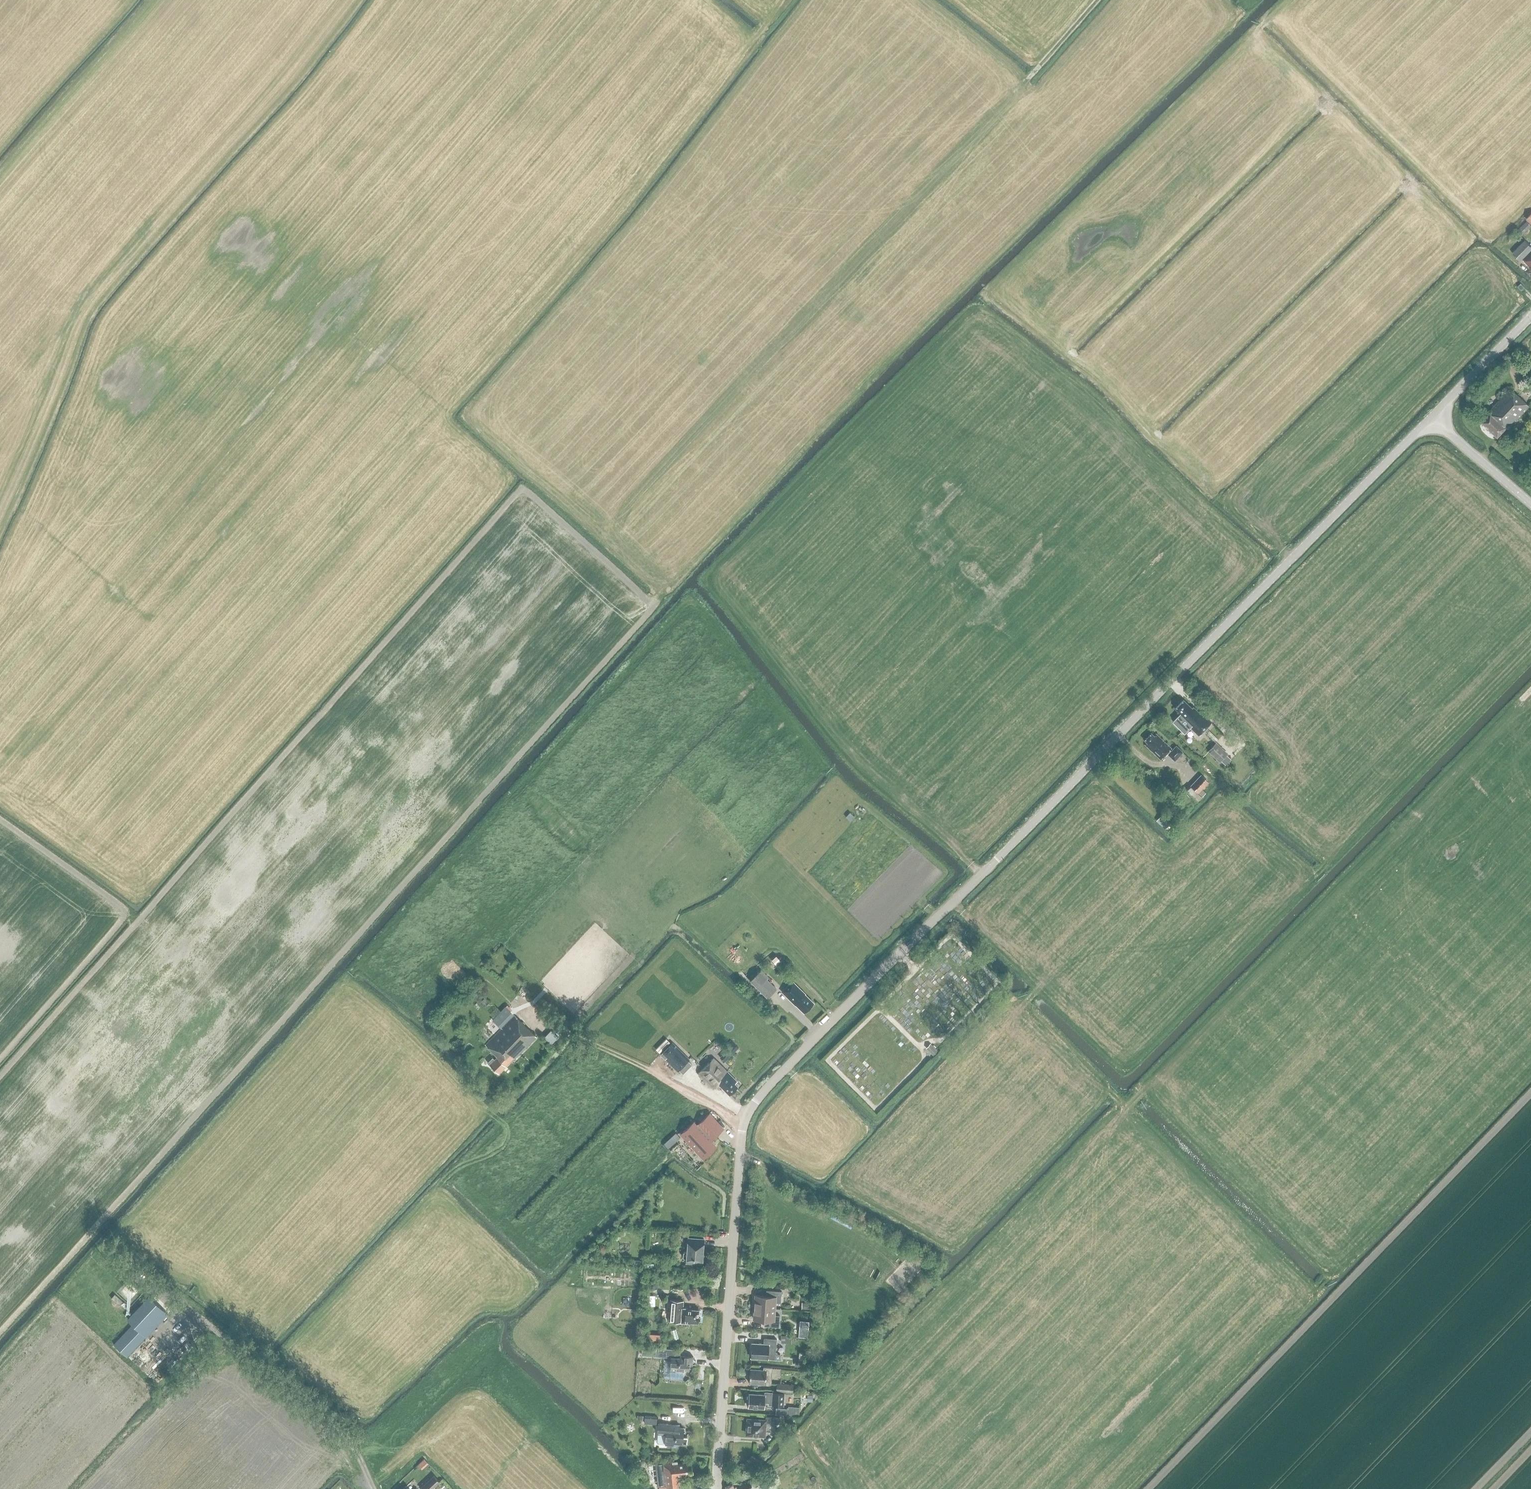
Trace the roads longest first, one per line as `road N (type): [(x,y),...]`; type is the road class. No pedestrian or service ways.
road 1 (tertiary): [(717,1488),(746,1115),(1430,419)]
road 2 (tertiary): [(1430,419),(1530,318)]
road 3 (tertiary): [(1530,504),(1430,419)]

